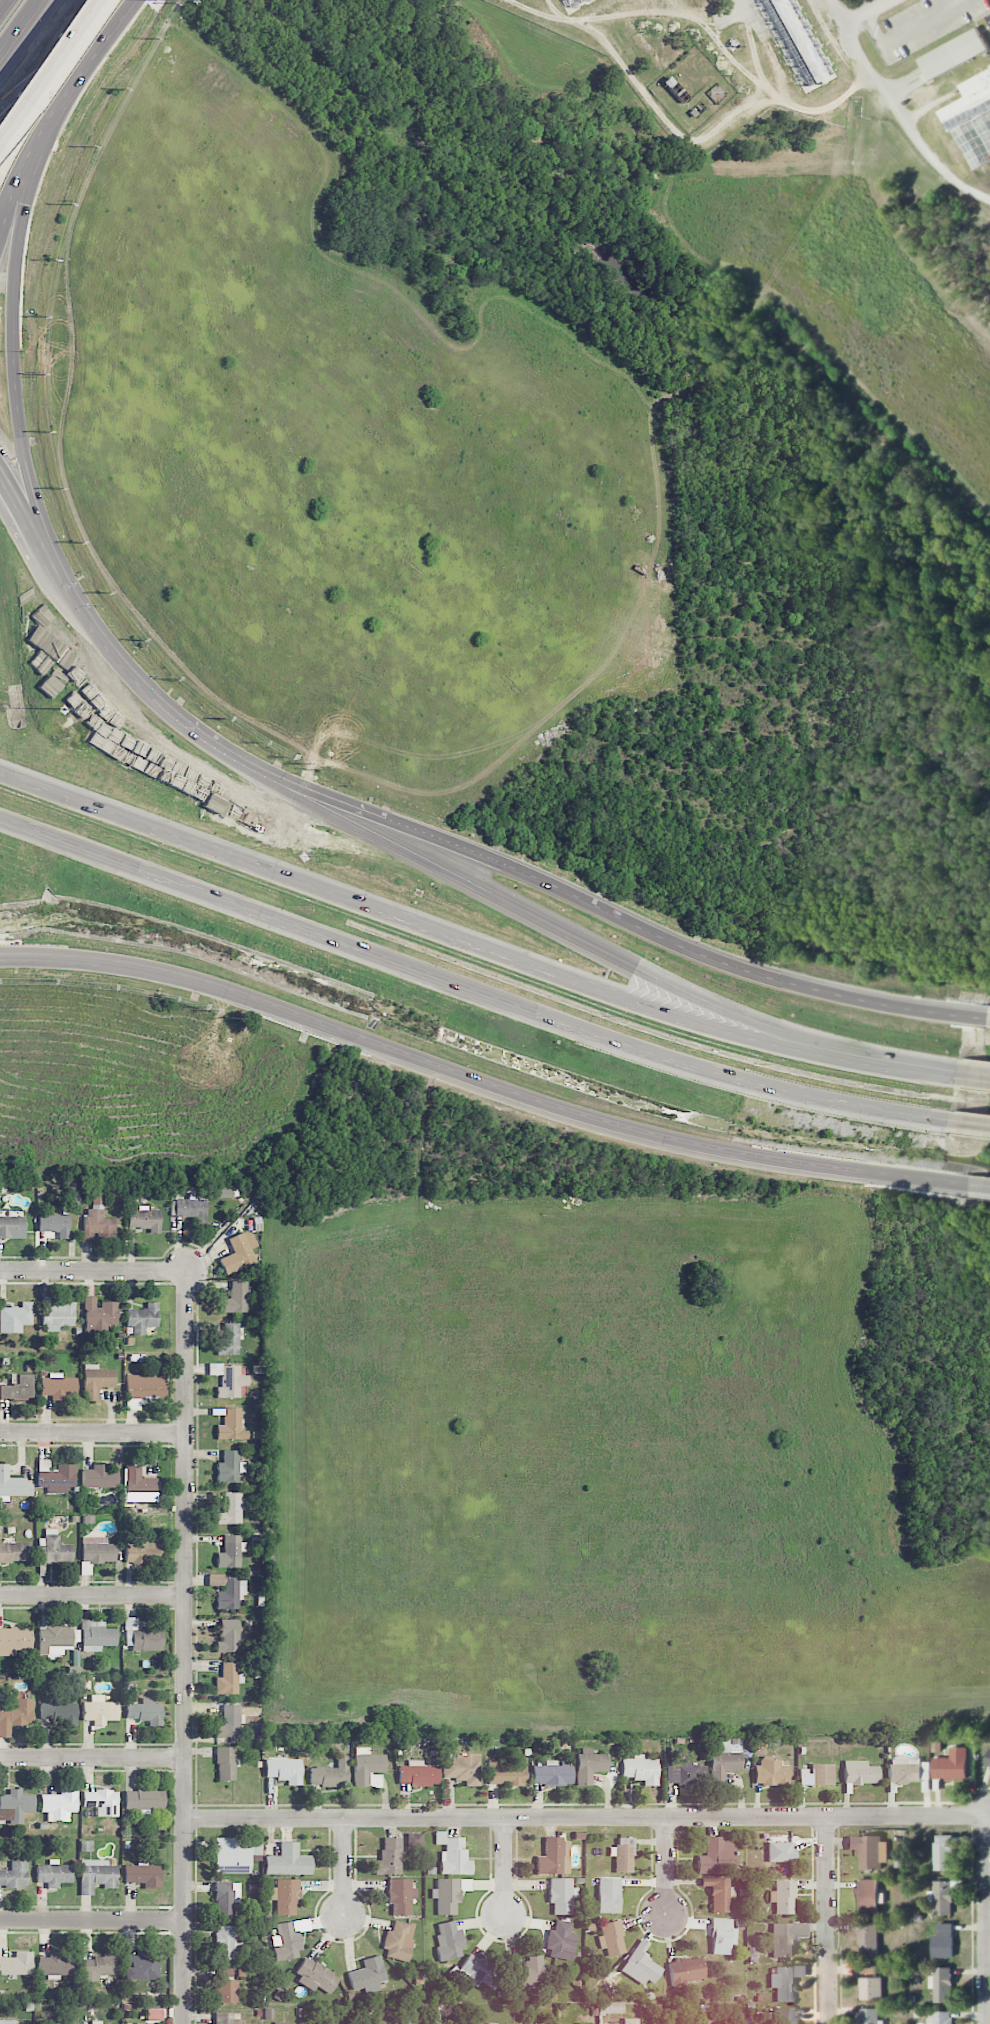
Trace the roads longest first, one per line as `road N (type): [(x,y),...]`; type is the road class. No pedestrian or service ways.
road 1 (secondary): [(0,958),(124,965),(213,987),(556,1109),(760,1157),(967,1188)]
road 2 (motorway): [(0,818),(633,1052),(805,1098),(946,1122)]
road 3 (motorway): [(905,1070),(780,1048),(670,1017),(0,772)]
road 4 (residential): [(989,1815),(185,1818)]
road 5 (secondary): [(988,1018),(847,1000),(727,966),(500,863),(274,778)]
road 6 (residential): [(187,1270),(184,2023)]
road 7 (motorway): [(905,1070),(684,994),(274,778)]
road 8 (secondary): [(274,778),(175,717),(118,659),(64,585),(0,465)]
road 9 (secondary): [(0,235),(41,132),(133,0)]
road 10 (secondary): [(64,585),(23,450),(13,357)]
road 11 (secondary): [(13,357),(18,236),(41,132)]
road 12 (residential): [(989,1815),(987,2023)]
road 13 (residential): [(828,1816),(830,2023)]
road 14 (residential): [(187,1270),(0,1268)]
road 15 (residential): [(186,1595),(0,1594)]
road 16 (residential): [(186,1433),(0,1432)]
road 17 (residential): [(185,1920),(0,1919)]
road 18 (residential): [(185,1757),(0,1757)]
road 19 (motorway): [(0,120),(86,0)]

